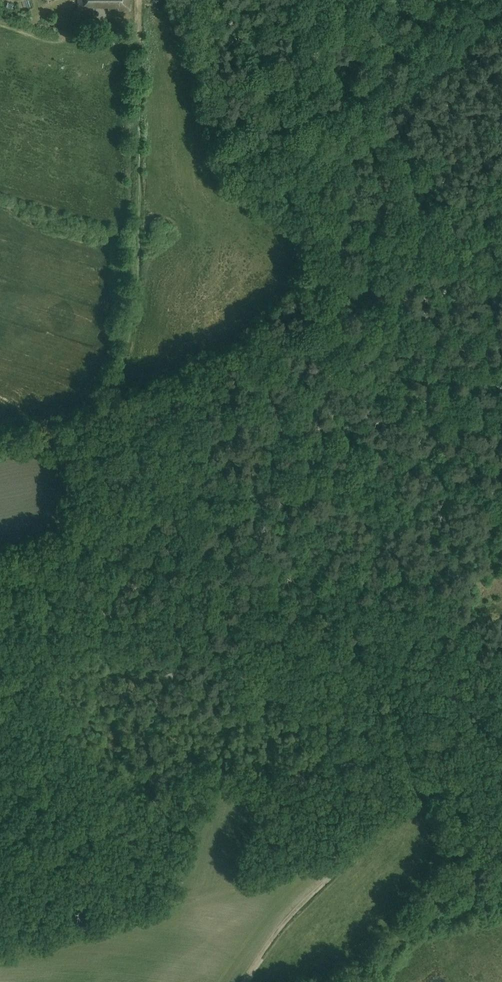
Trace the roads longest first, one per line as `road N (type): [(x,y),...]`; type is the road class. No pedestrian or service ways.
road 1 (track): [(103,412),(126,414),(157,392),(228,368),(337,383),(349,322),(339,286),(348,236),(376,204),(357,171),(344,42),(348,0)]
road 2 (track): [(356,749),(378,700),(383,662),(371,564),(347,508),(337,383)]
road 3 (track): [(321,0),(316,274),(337,364)]
road 4 (track): [(241,981),(345,856)]

